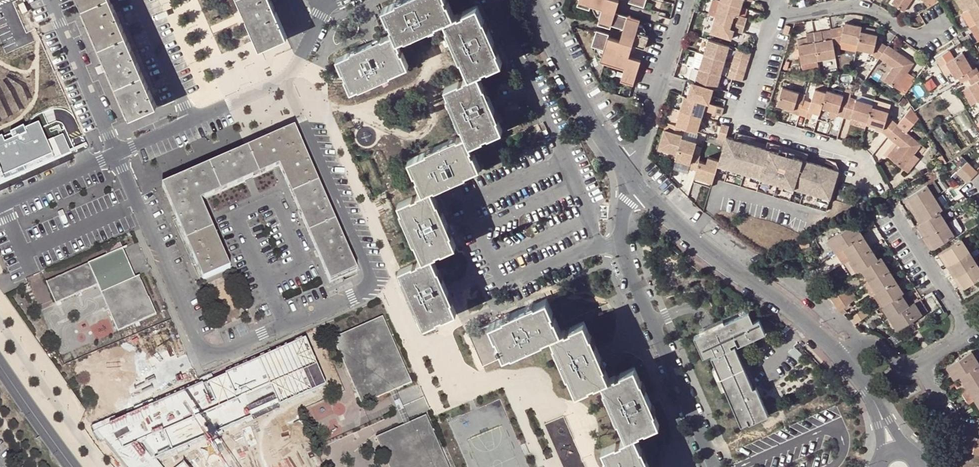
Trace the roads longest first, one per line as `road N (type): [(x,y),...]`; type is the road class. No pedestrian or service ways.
road 1 (residential): [(630,176),(618,242),(715,466)]
road 2 (residential): [(775,16),(742,120),(857,157),(878,198)]
road 3 (residential): [(630,176),(691,237),(832,350)]
road 4 (residential): [(531,0),(578,96),(630,176)]
road 5 (residential): [(630,176),(686,0)]
road 6 (residential): [(775,16),(855,9),(930,58)]
road 7 (residential): [(832,350),(855,338),(869,341),(907,368),(968,335)]
road 8 (residential): [(892,212),(968,335)]
road 9 (secondary): [(0,366),(71,466)]
road 10 (residential): [(832,350),(877,407),(894,454)]

